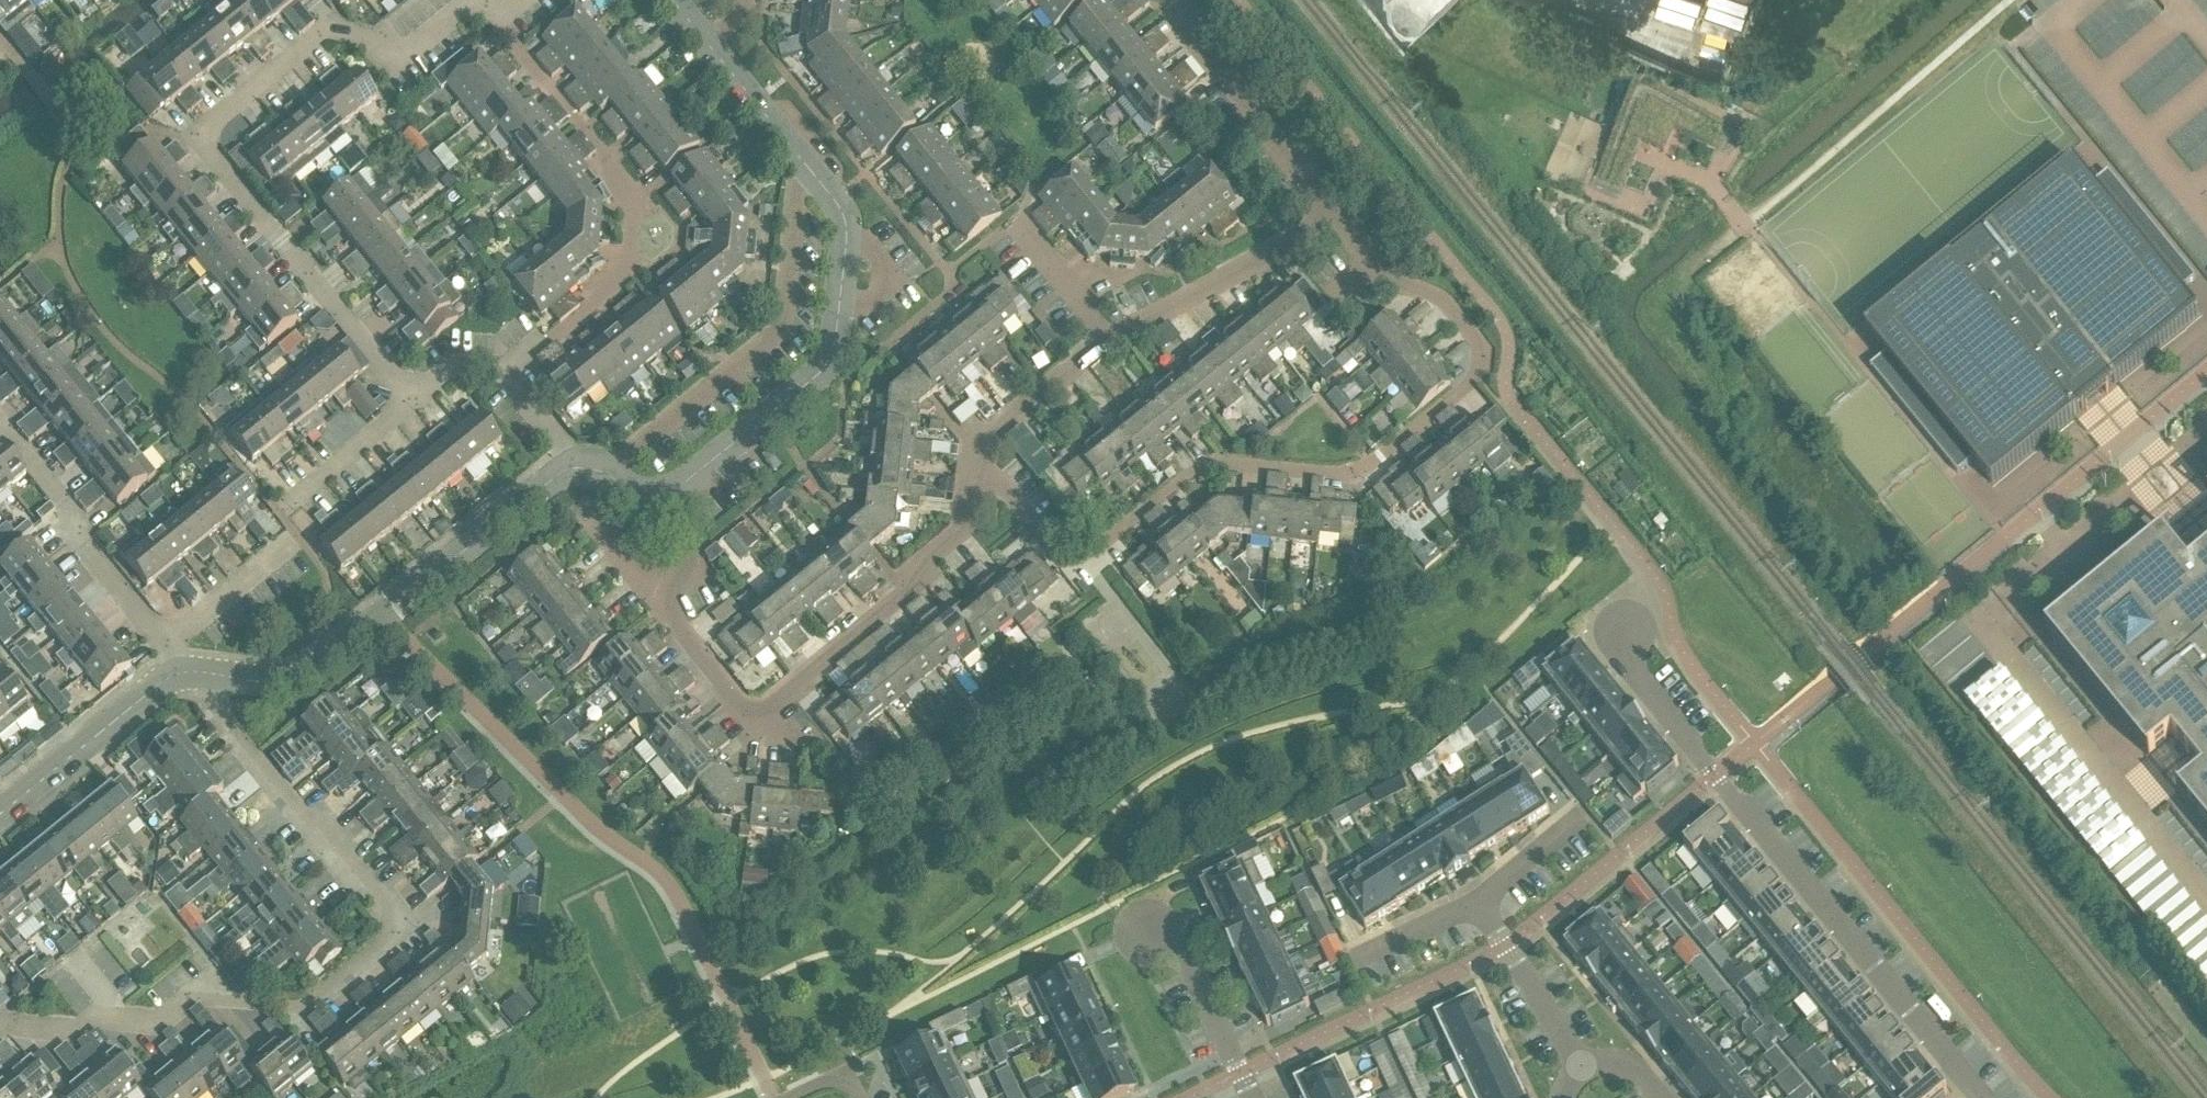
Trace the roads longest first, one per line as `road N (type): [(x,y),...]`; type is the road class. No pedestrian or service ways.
road 1 (residential): [(973,450),(1056,548),(1094,544),(1192,469),(1221,461),(1364,469),(1469,389),(1482,351),(1440,294),(1381,275),(1332,213)]
road 2 (residential): [(0,1027),(11,1021),(80,1029),(101,1016),(153,1025),(197,997),(307,1007),(402,933),(217,710),(218,675)]
road 3 (residential): [(498,25),(476,2),(406,53),(336,21),(209,126),(206,142),(376,359),(417,391)]
road 4 (residential): [(569,468),(599,534),(757,721),(962,535),(973,450)]
road 5 (residential): [(1983,1097),(1623,661),(1628,627)]
road 6 (residential): [(510,372),(645,264),(643,193),(498,25)]
road 7 (residential): [(218,675),(304,685),(569,468)]
road 8 (residential): [(602,474),(783,329),(800,158)]
road 9 (residential): [(602,474),(644,499),(677,491),(816,377),(834,346),(839,304)]
road 10 (residential): [(166,646),(84,548),(72,511),(0,422)]
road 11 (residential): [(1332,213),(1190,29),(1194,0)]
road 12 (residential): [(1107,344),(1332,213)]
road 13 (residential): [(0,818),(179,674)]
road 14 (residential): [(1582,1070),(1483,900)]
road 15 (residential): [(277,510),(417,391)]
road 16 (residential): [(1147,935),(1185,960),(1241,1075)]
road 17 (residential): [(973,450),(1107,344)]
road 18 (residential): [(297,537),(166,646)]
road 19 (residential): [(1010,230),(1107,344)]
road 20 (residential): [(800,158),(708,42)]
road 21 (residential): [(839,304),(862,306),(895,280),(869,247),(846,242)]
road 22 (residential): [(1368,957),(1483,900)]

